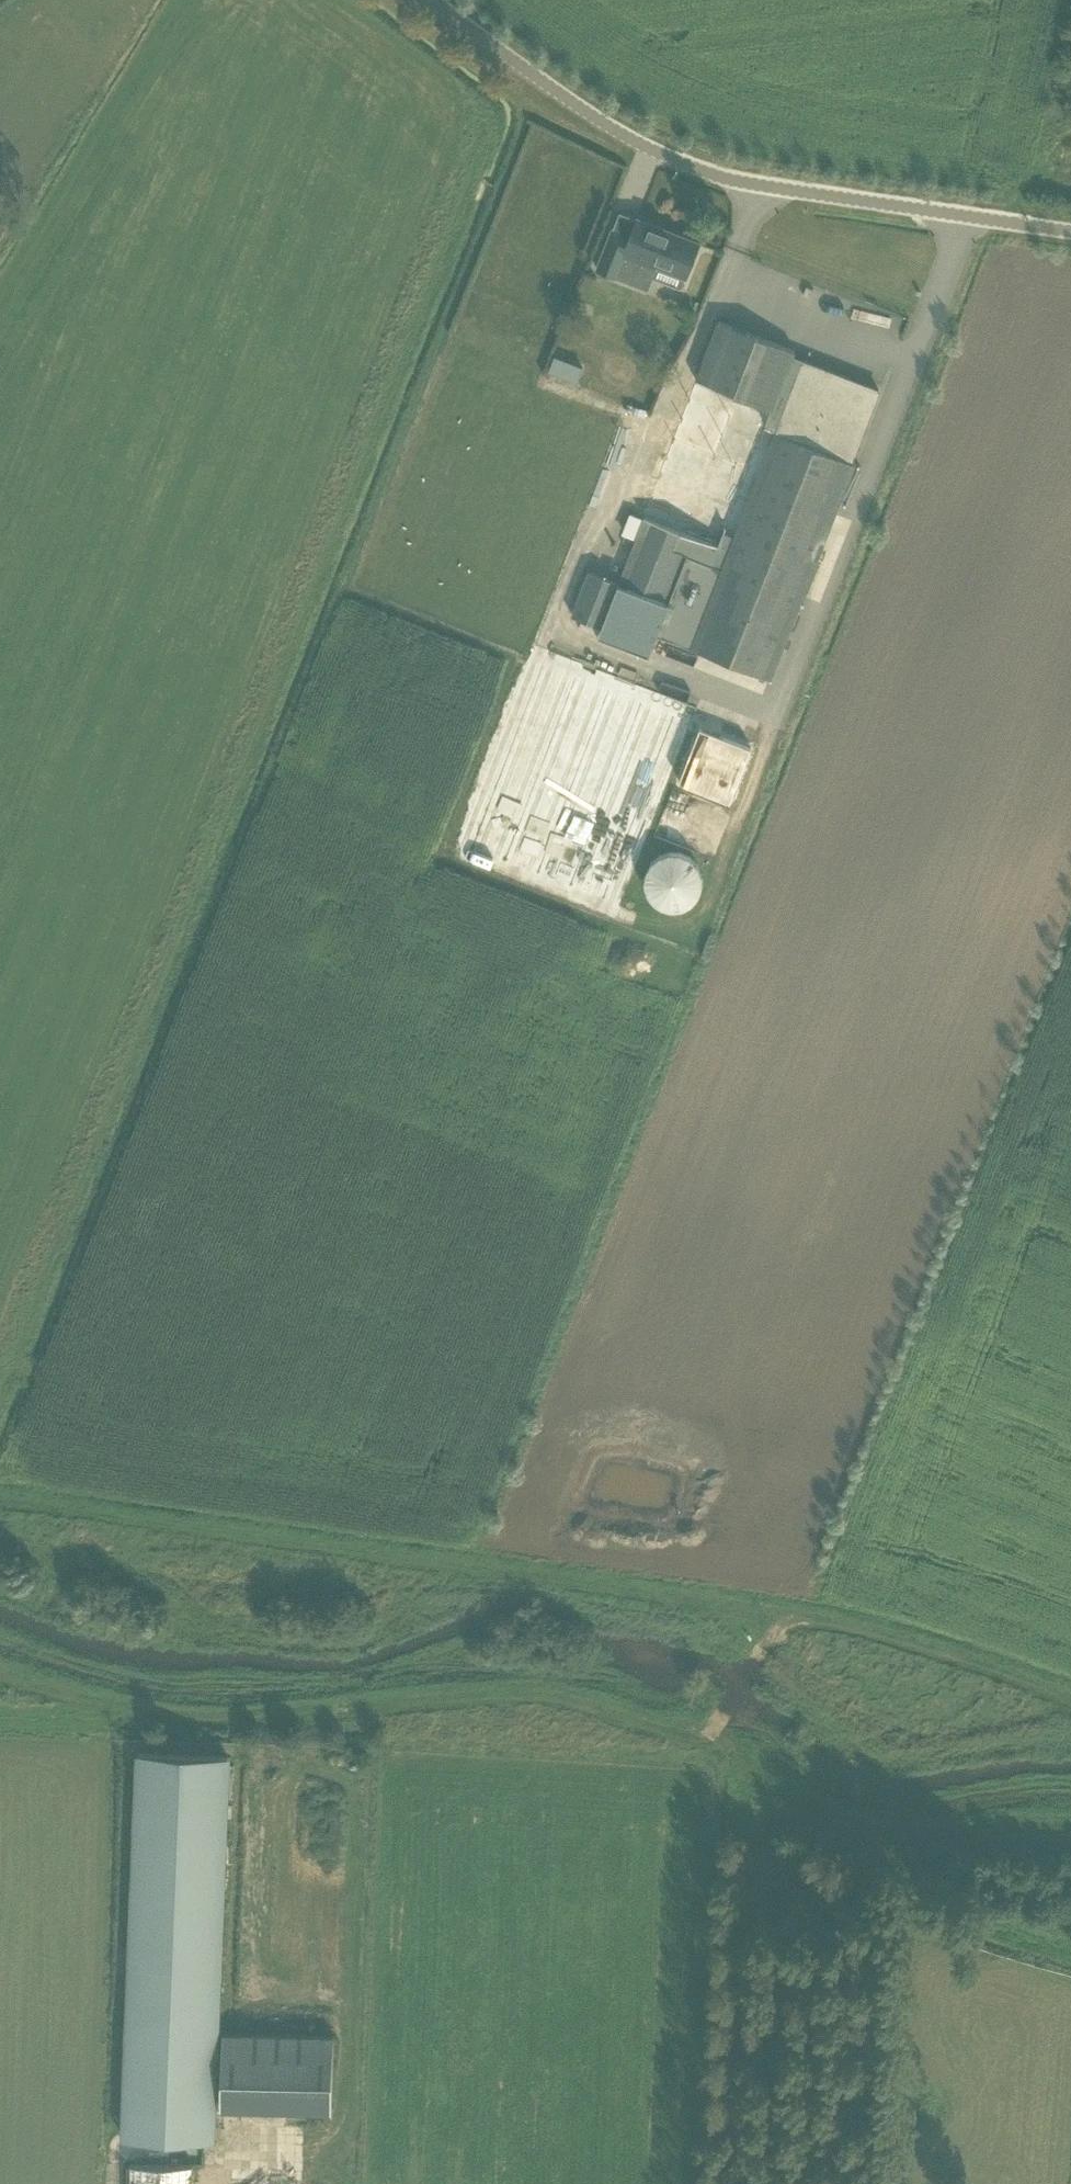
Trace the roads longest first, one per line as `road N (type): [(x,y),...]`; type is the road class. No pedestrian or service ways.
road 1 (unclassified): [(1070,233),(723,180),(672,161),(603,125),(425,0)]

